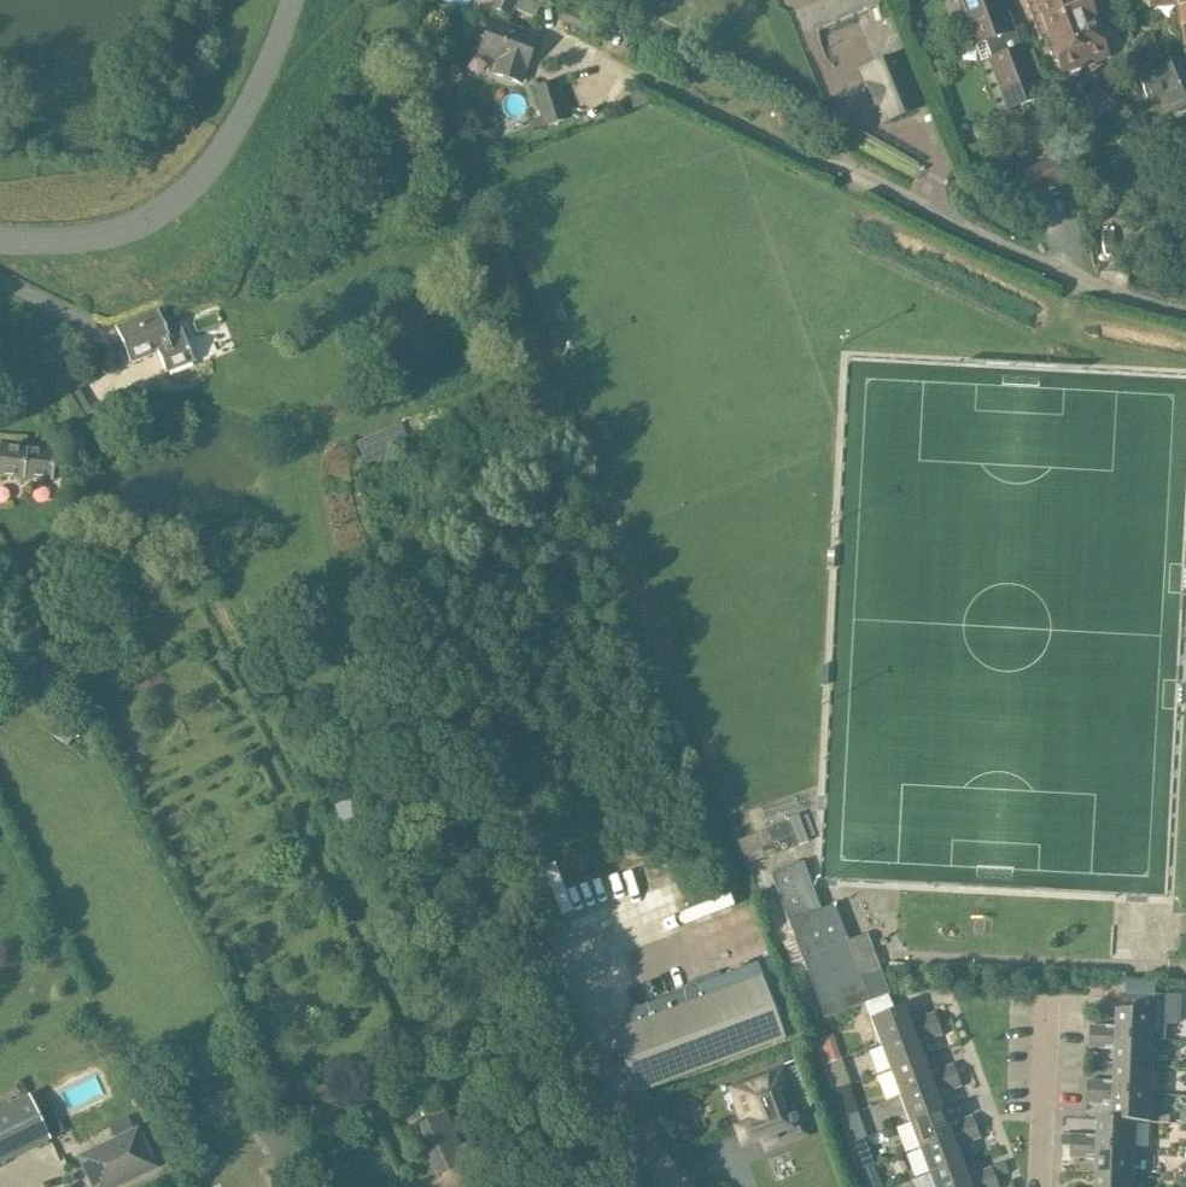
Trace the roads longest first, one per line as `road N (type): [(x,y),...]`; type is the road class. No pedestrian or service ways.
road 1 (unclassified): [(293,0),(248,113),(195,186),(159,214),(101,236),(0,240)]
road 2 (residential): [(850,165),(1118,292),(1185,307)]
road 3 (residential): [(1038,1186),(1046,1013)]

